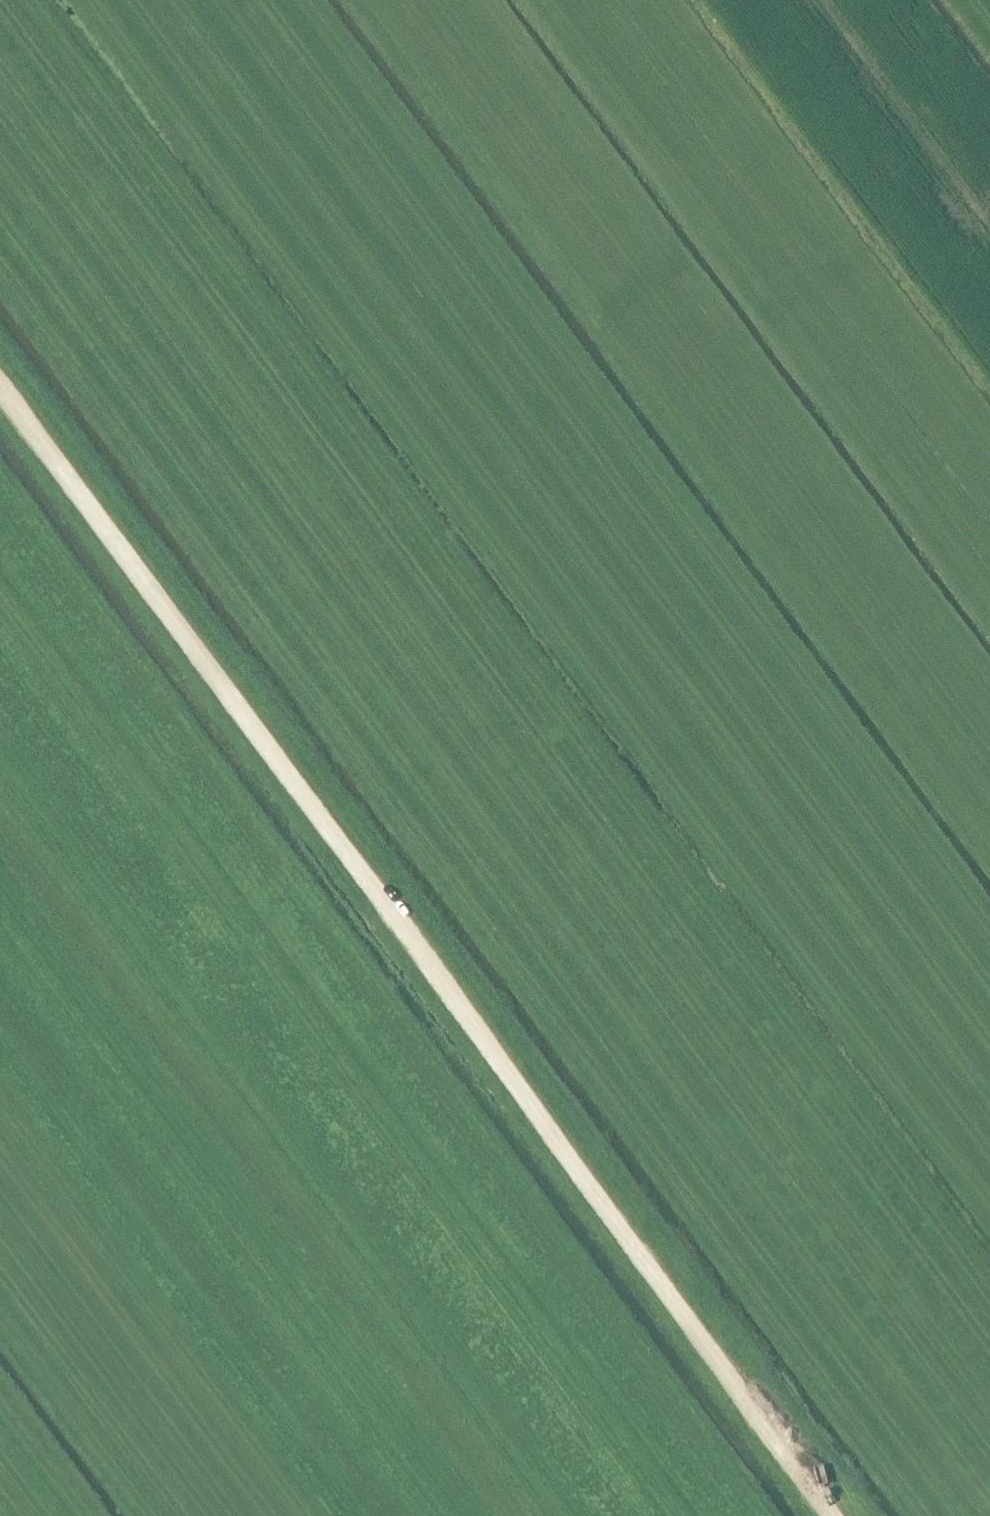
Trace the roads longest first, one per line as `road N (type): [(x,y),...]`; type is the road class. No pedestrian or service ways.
road 1 (unclassified): [(830,1515),(0,389)]

